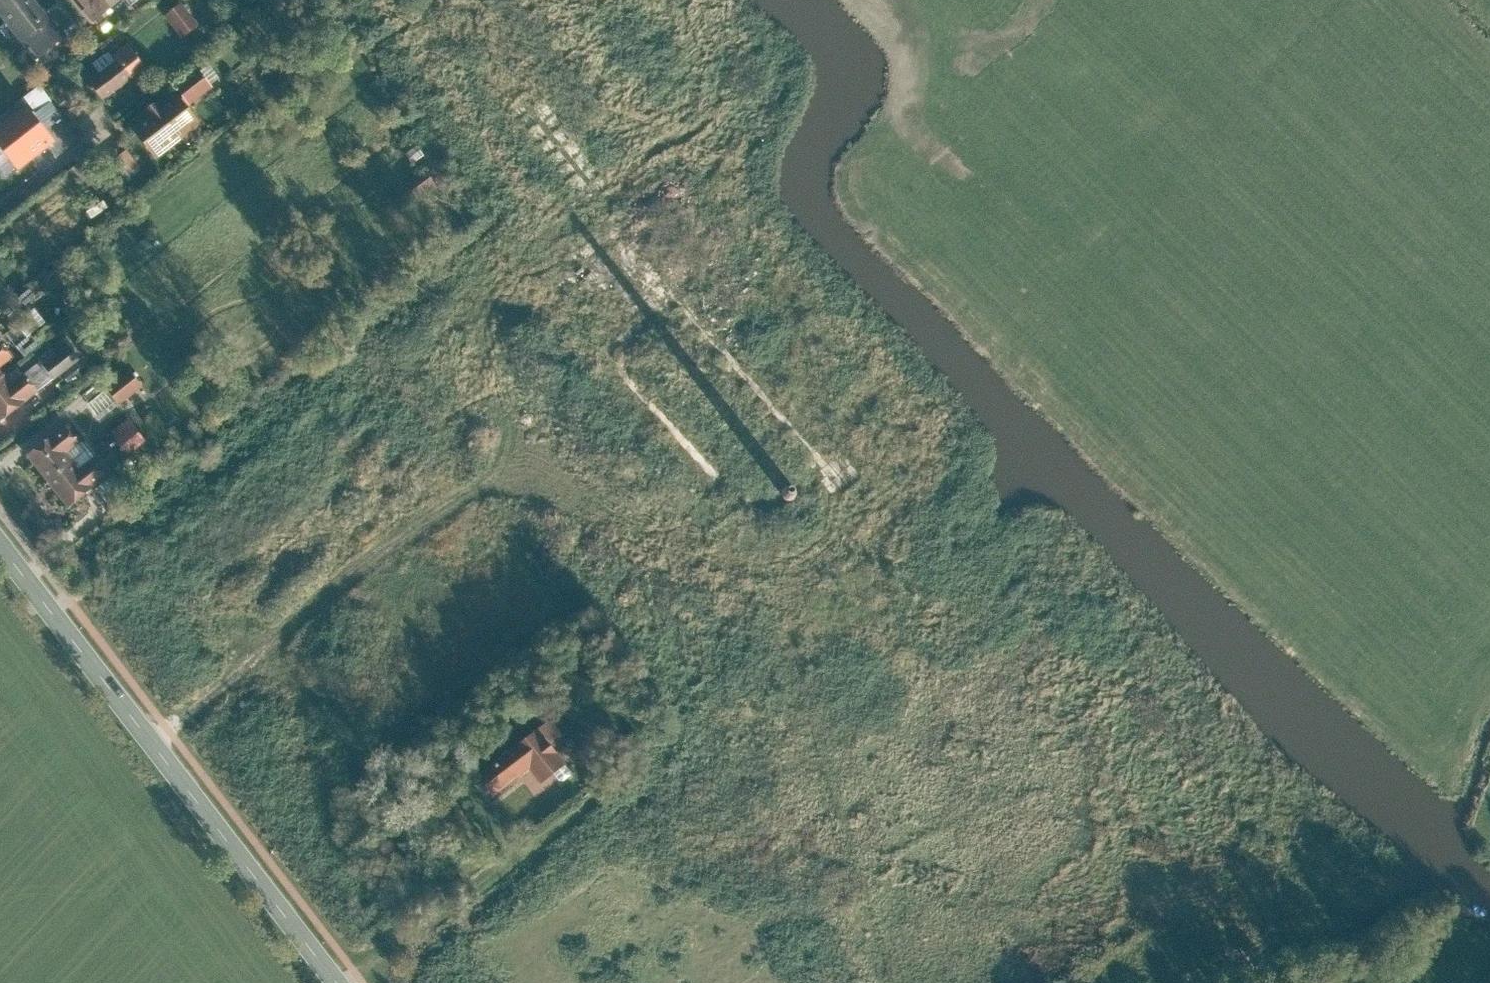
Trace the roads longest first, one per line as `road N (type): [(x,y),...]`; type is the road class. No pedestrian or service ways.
road 1 (tertiary): [(338,982),(0,543)]
road 2 (residential): [(0,214),(103,132)]

